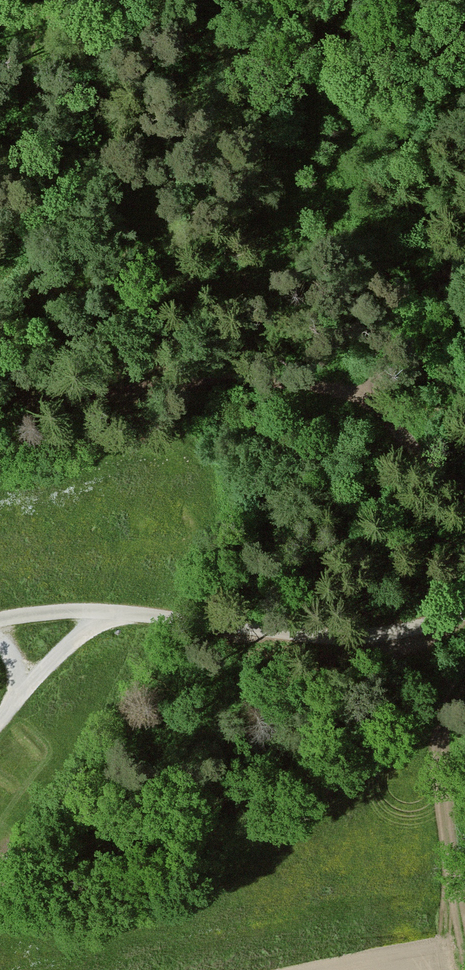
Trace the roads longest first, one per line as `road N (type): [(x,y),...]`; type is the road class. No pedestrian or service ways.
road 1 (track): [(464,613),(385,635),(323,639),(116,612),(0,621)]
road 2 (track): [(464,677),(444,727),(443,772),(464,944)]
road 3 (track): [(116,612),(78,634),(0,718)]
road 4 (track): [(369,392),(404,437),(464,481)]

